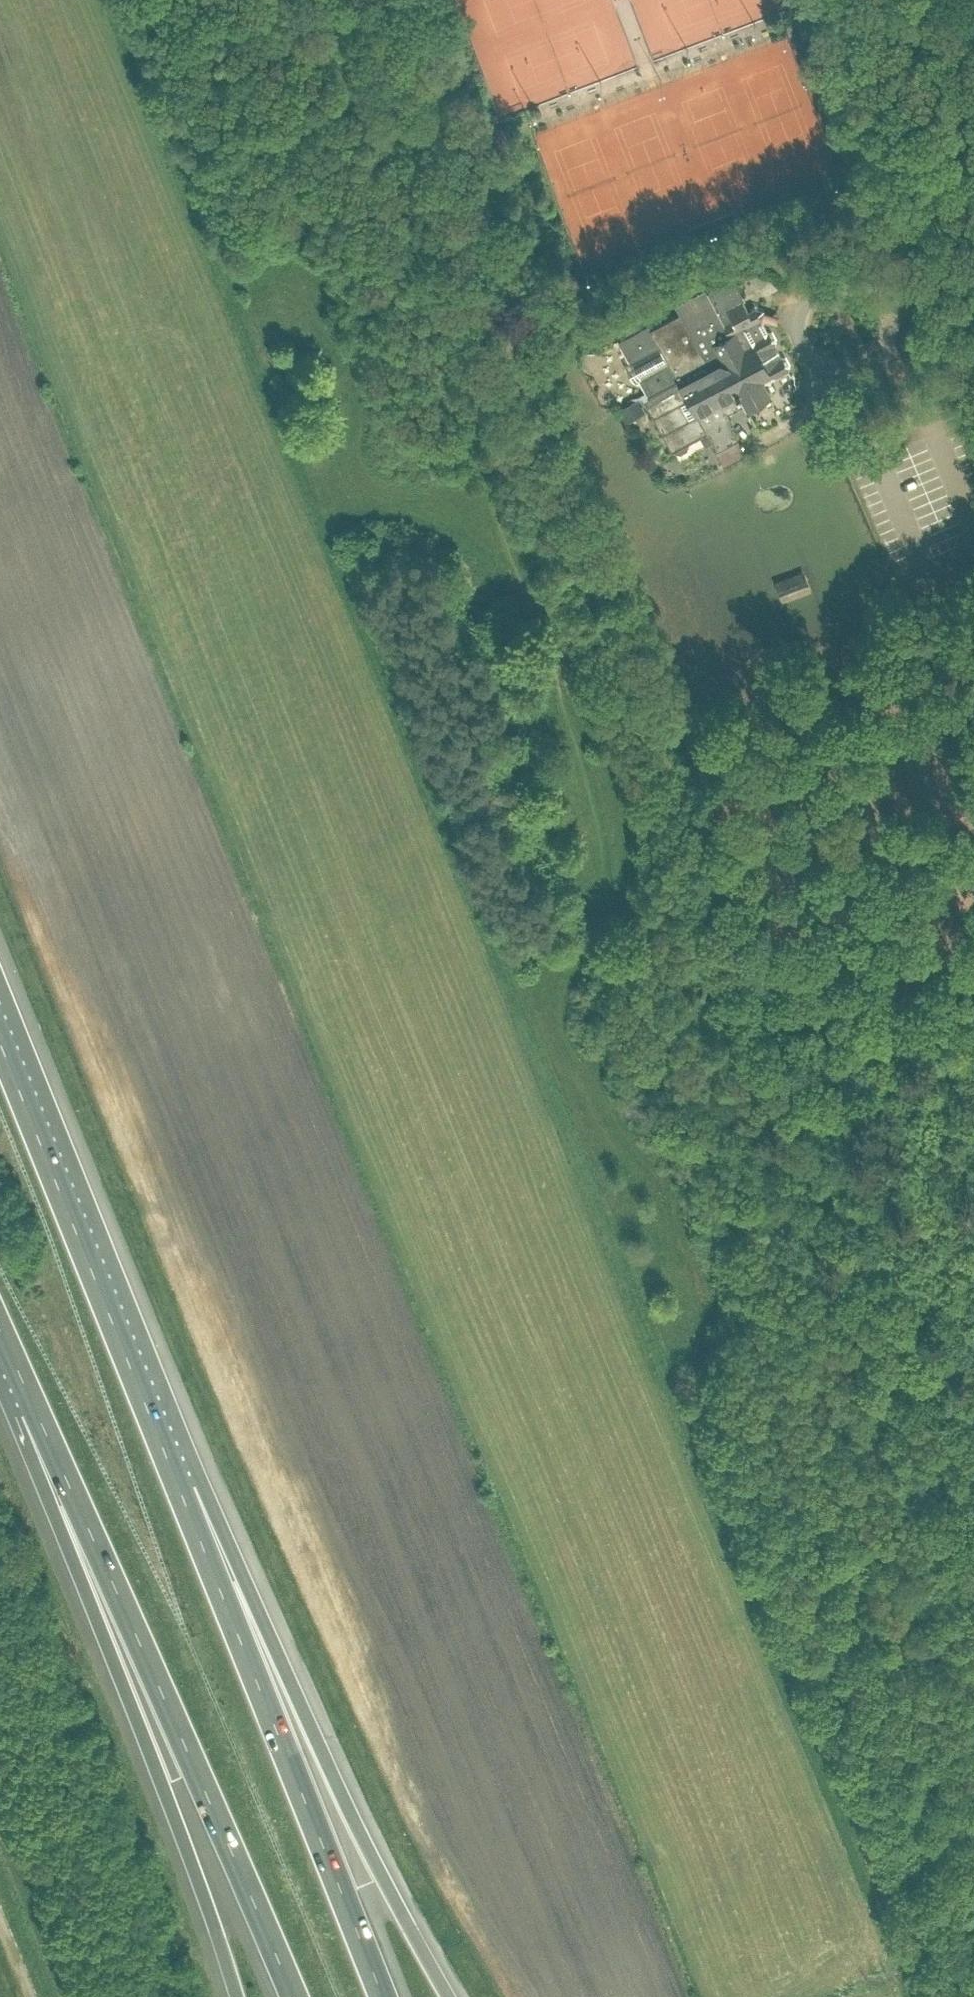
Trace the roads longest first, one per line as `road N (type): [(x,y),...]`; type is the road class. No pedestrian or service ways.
road 1 (motorway): [(33,1405),(295,1996)]
road 2 (motorway): [(33,1405),(65,1541),(188,1847),(236,1996)]
road 3 (motorway): [(451,1996),(372,1854),(254,1597),(182,1489)]
road 4 (motorway): [(383,1996),(182,1489)]
road 5 (motorway): [(182,1489),(0,1038)]
road 6 (track): [(808,302),(772,258),(739,253),(610,322),(501,337)]
road 7 (unclassified): [(898,294),(885,339),(870,356),(843,367),(822,366),(805,352),(808,302)]

